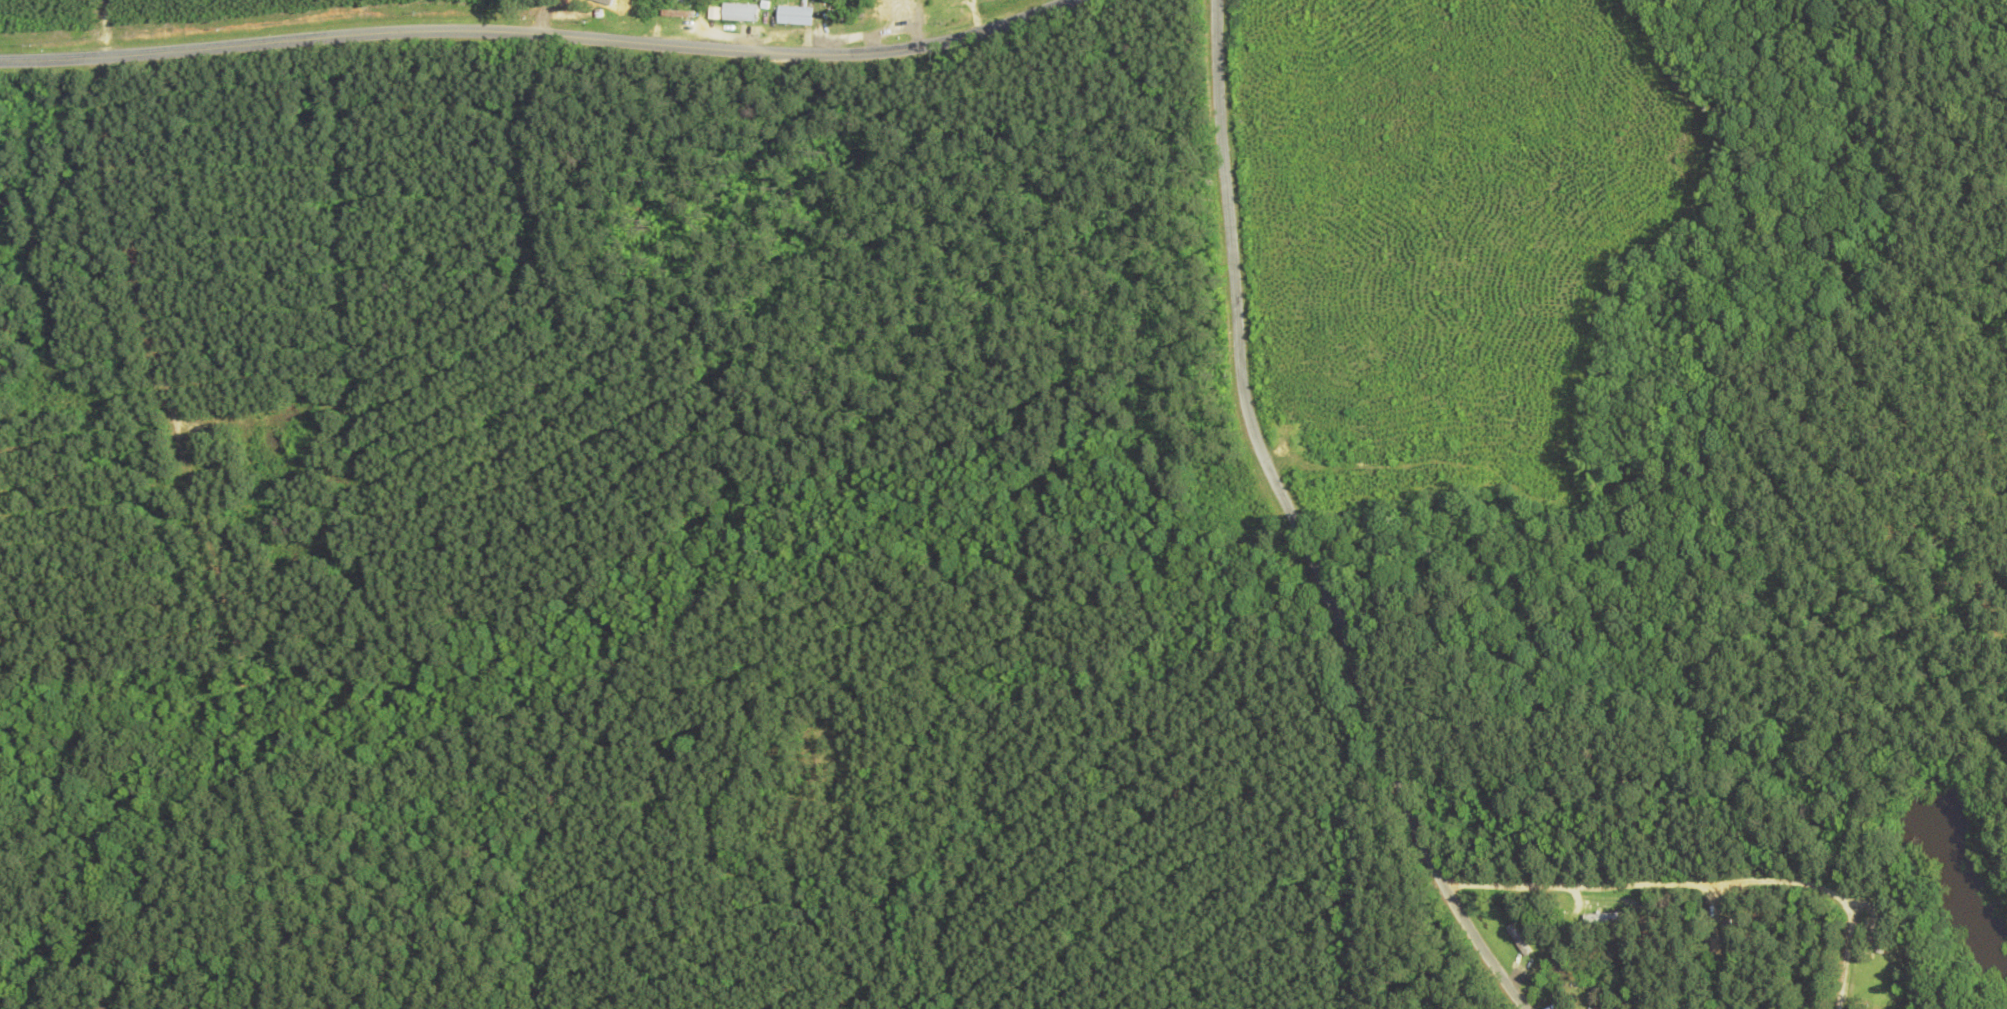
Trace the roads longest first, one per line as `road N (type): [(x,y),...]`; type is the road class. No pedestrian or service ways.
road 1 (tertiary): [(0,61),(513,32),(811,55),(907,50),(998,30),(1072,0)]
road 2 (residential): [(1525,1008),(1444,887),(1262,454),(1216,0)]

